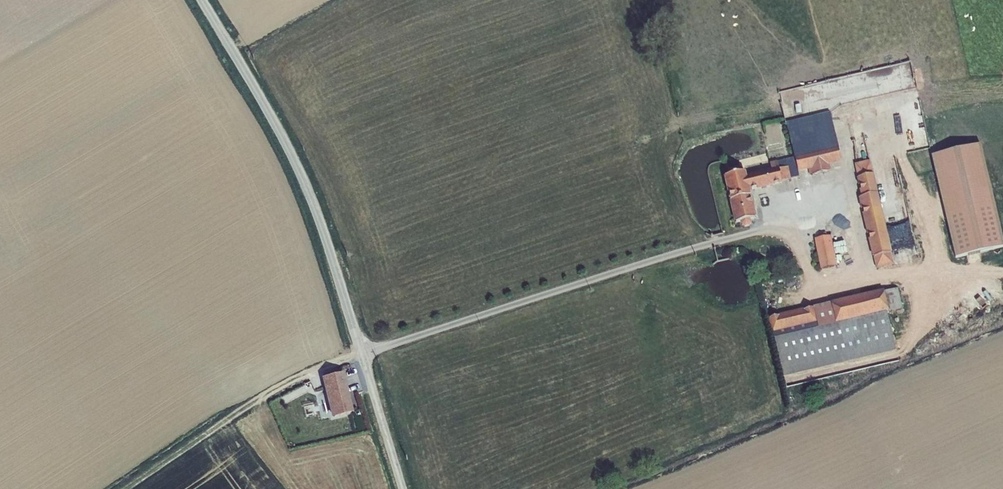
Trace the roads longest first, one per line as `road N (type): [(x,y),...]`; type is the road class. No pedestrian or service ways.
road 1 (unclassified): [(403,488),(310,195),(202,0)]
road 2 (track): [(362,354),(272,390),(125,488)]

